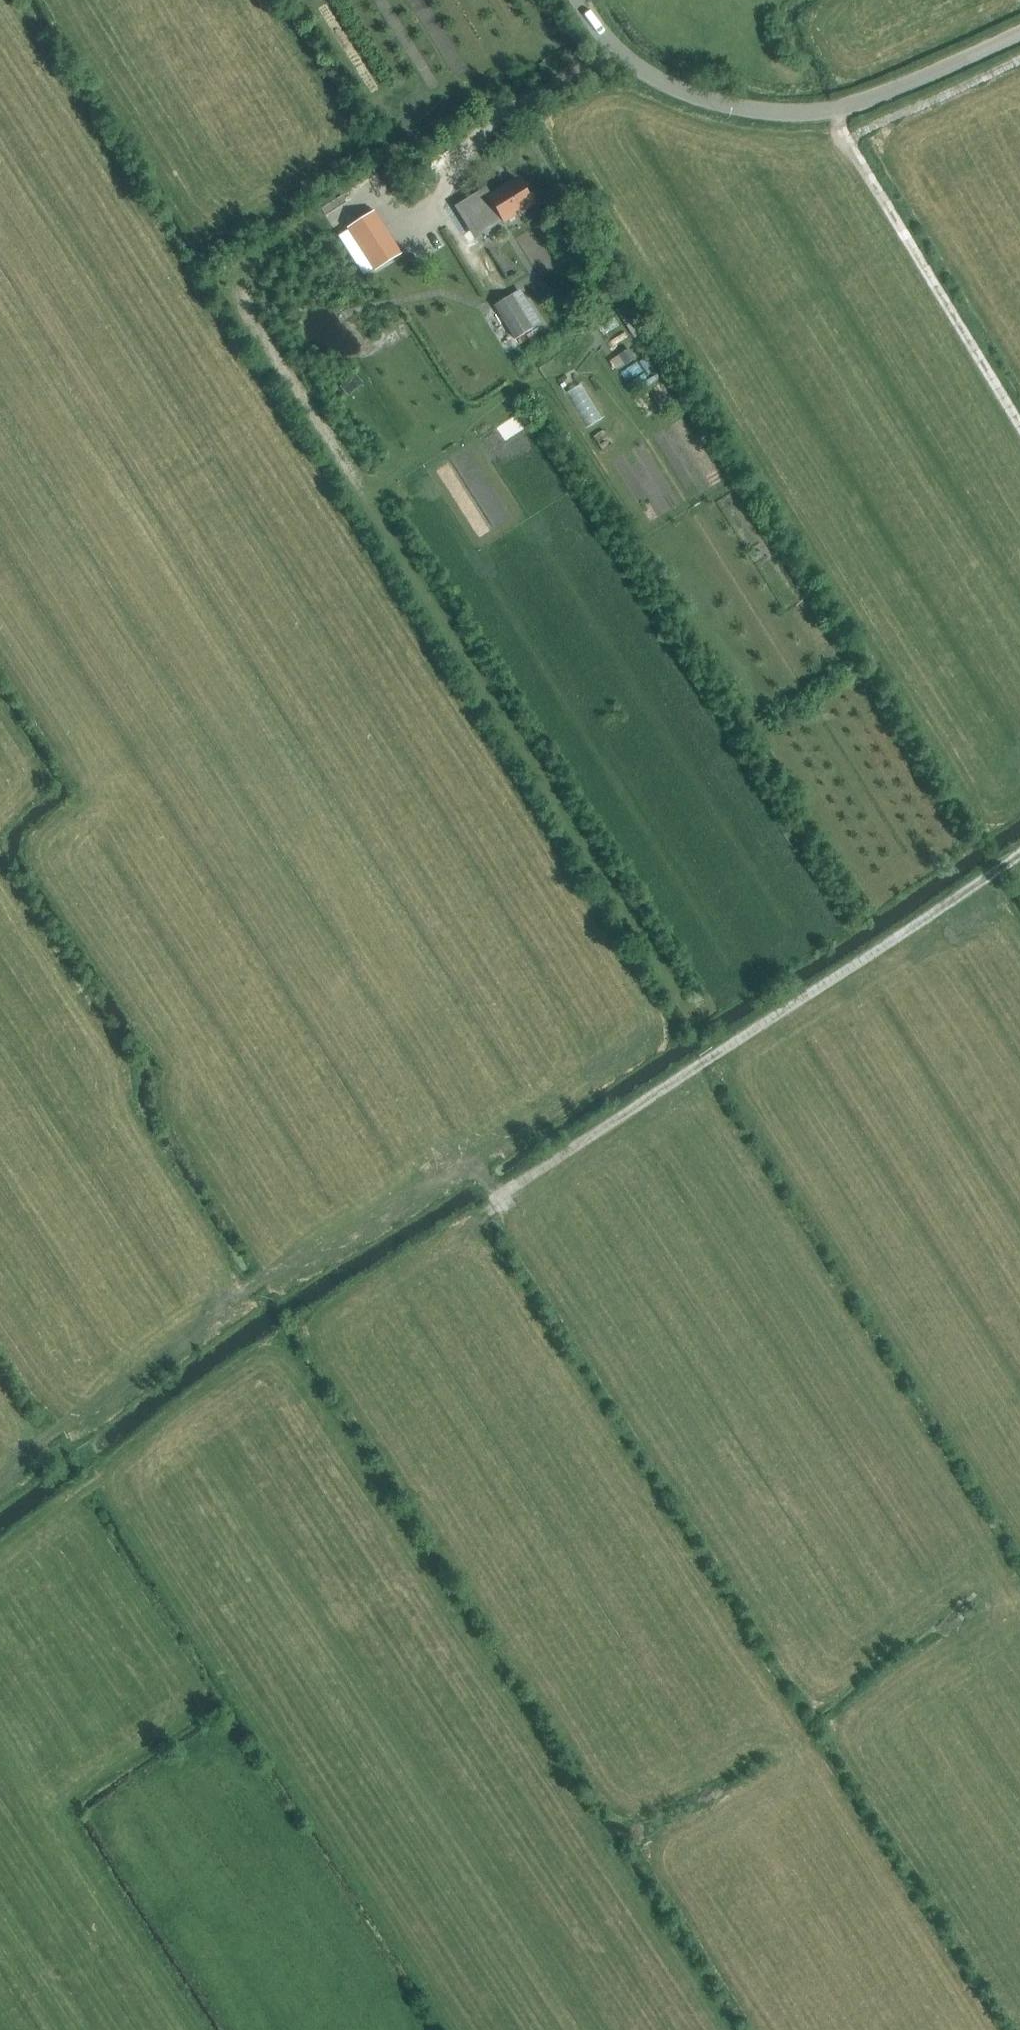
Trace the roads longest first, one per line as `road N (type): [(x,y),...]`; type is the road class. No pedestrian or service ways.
road 1 (tertiary): [(1019,34),(888,95),(779,115),(725,106),(635,69),(576,0)]

